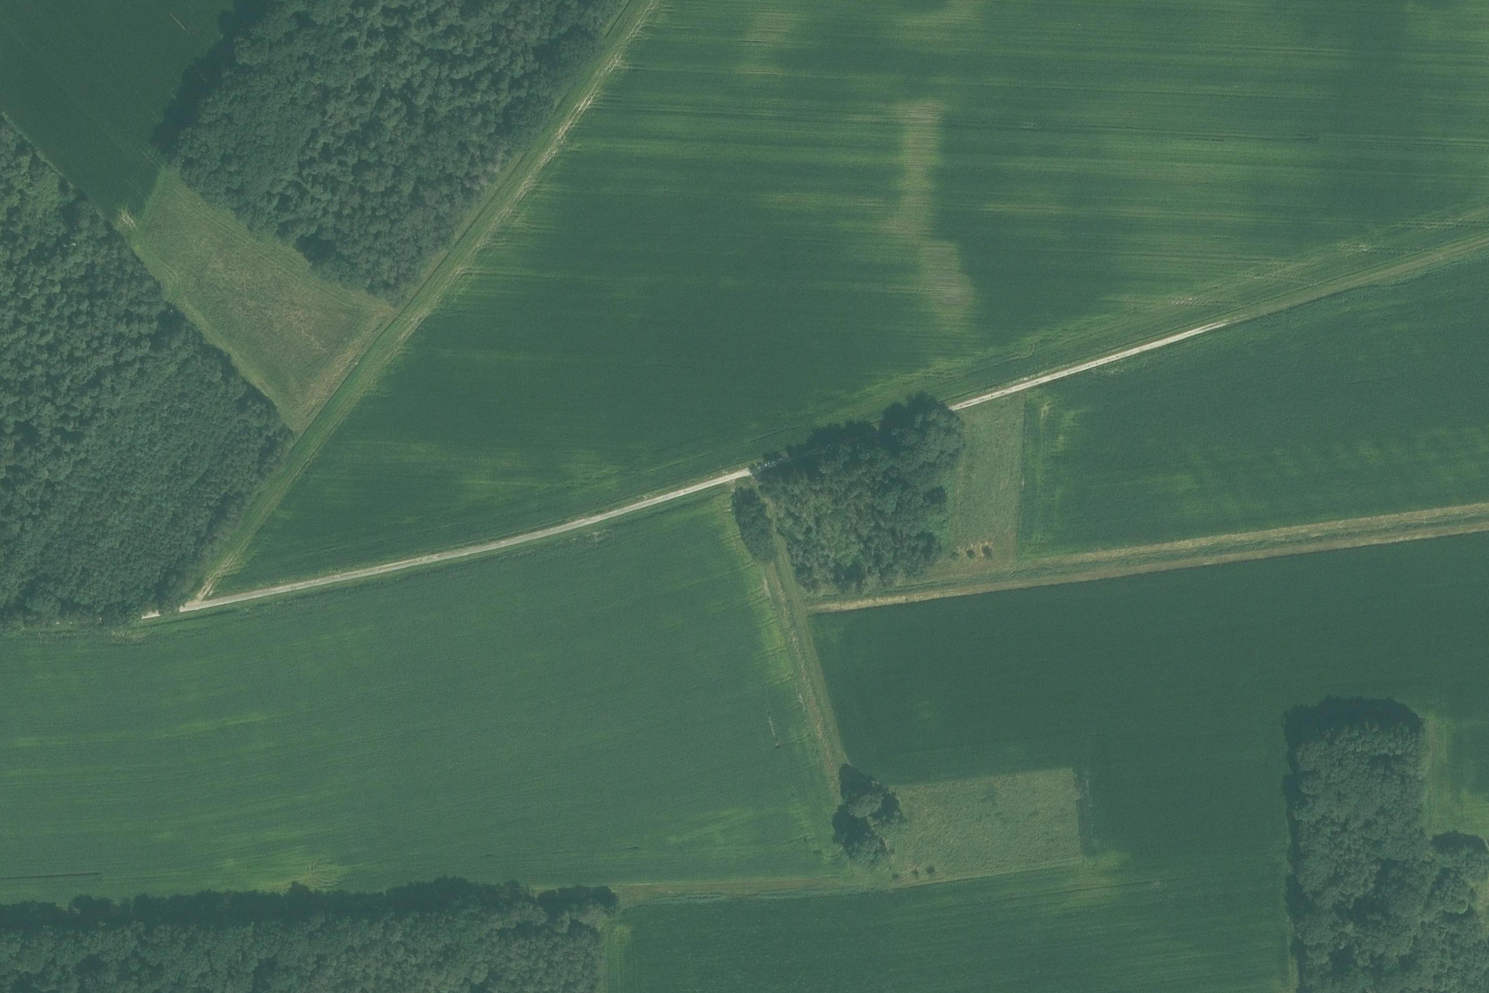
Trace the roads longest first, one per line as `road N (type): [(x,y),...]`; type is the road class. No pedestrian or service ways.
road 1 (track): [(0,625),(147,619),(679,498),(1488,242)]

